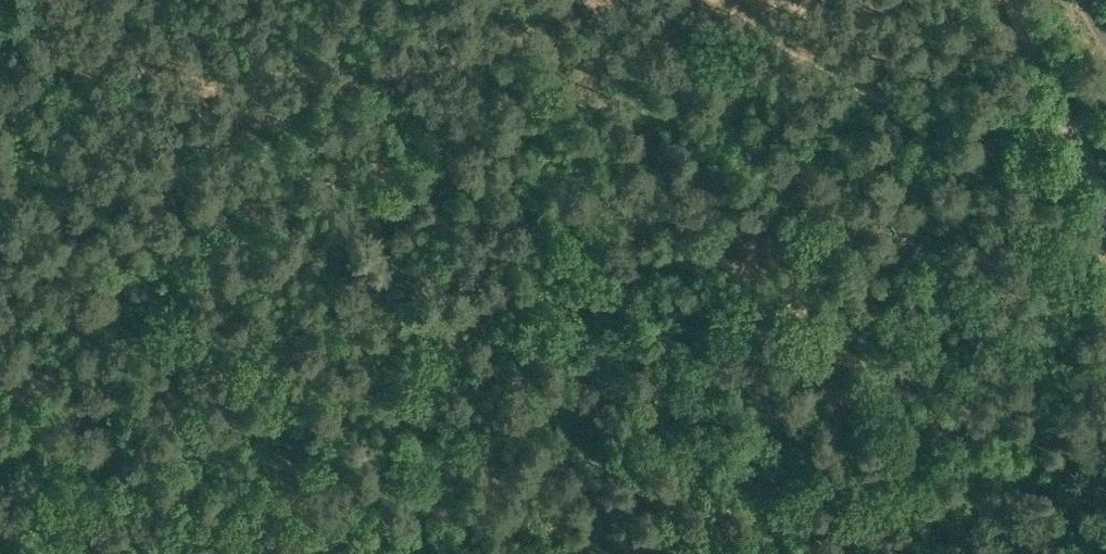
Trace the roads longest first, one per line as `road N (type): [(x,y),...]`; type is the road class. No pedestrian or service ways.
road 1 (track): [(654,0),(567,41),(456,58),(288,106),(211,150),(170,192),(38,397),(36,444),(71,501),(87,553)]
road 2 (track): [(1069,122),(989,137),(936,135),(892,96),(800,45),(702,47),(647,0)]
road 3 (track): [(260,120),(86,56),(58,18),(55,0)]
road 4 (track): [(1105,217),(1014,0)]

